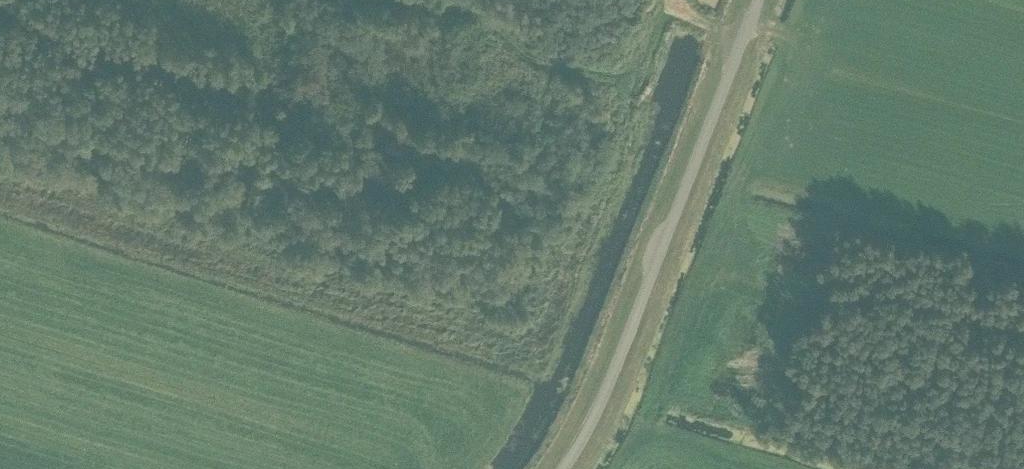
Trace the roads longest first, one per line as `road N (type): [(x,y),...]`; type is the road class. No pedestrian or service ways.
road 1 (unclassified): [(565,468),(606,391),(759,0)]

